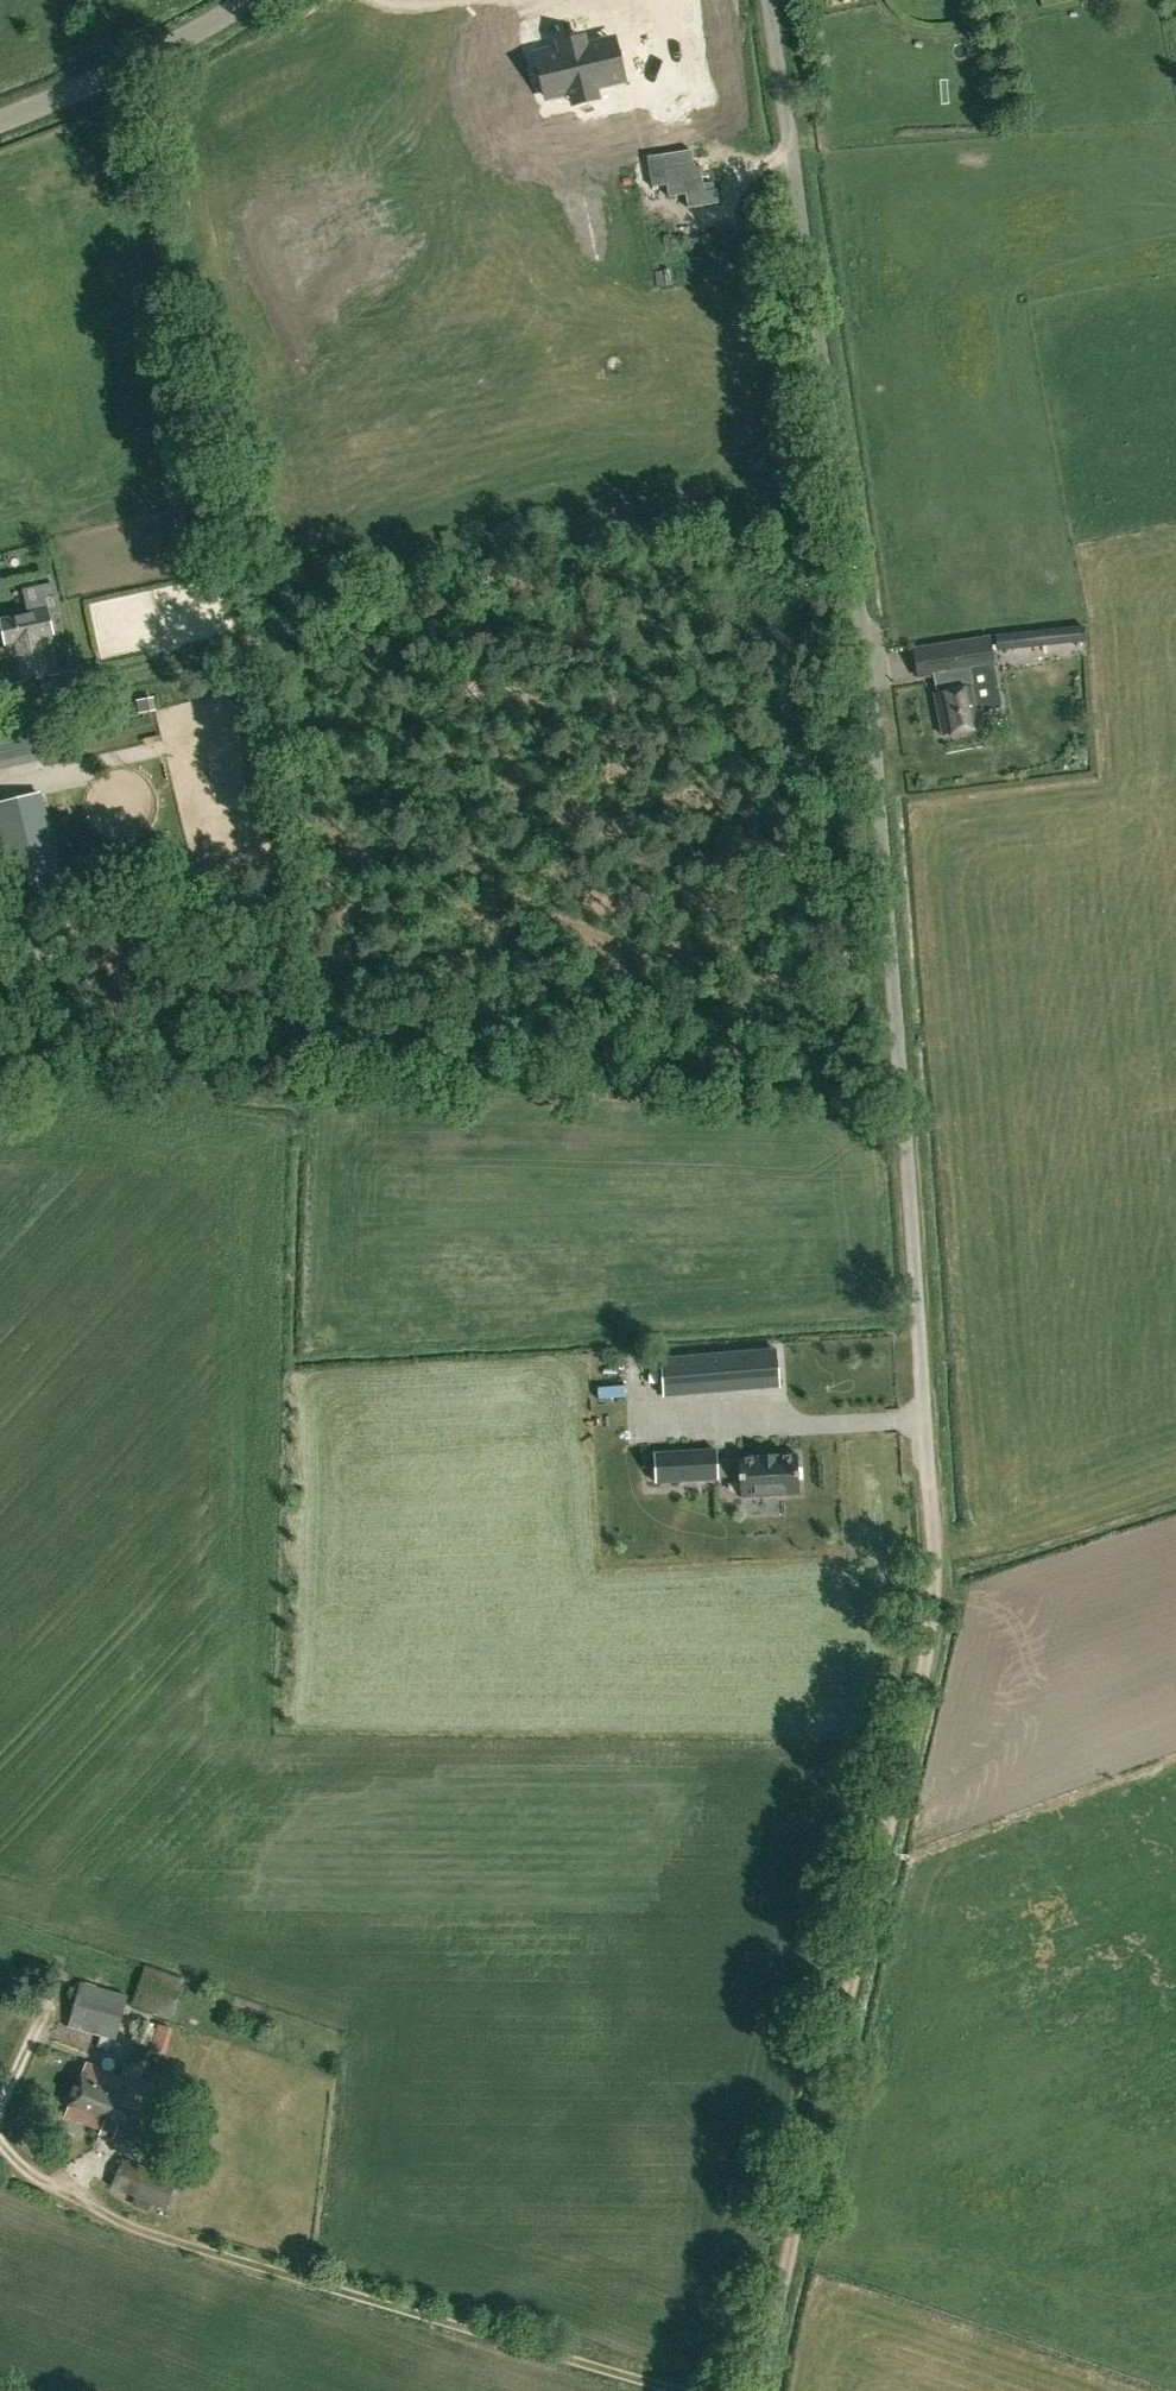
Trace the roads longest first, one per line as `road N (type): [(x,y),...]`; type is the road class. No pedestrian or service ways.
road 1 (unclassified): [(770,0),(877,819),(928,1466)]
road 2 (track): [(755,2390),(932,1602),(928,1466)]
road 3 (track): [(671,2390),(160,2236),(86,2200),(0,2112)]
road 4 (unclassified): [(0,119),(150,56),(244,0)]

